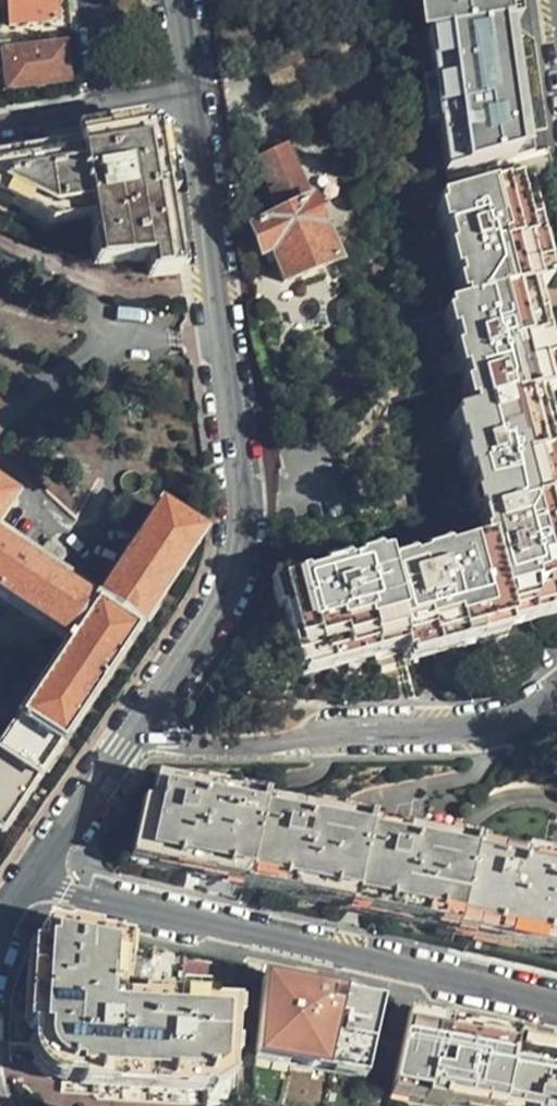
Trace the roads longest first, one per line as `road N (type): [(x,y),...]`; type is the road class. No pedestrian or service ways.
road 1 (residential): [(135,742),(235,577),(242,482),(190,95)]
road 2 (residential): [(39,879),(556,999)]
road 3 (residential): [(386,733),(135,742)]
road 4 (residential): [(386,733),(538,707),(556,694)]
road 5 (residential): [(39,879),(135,742)]

